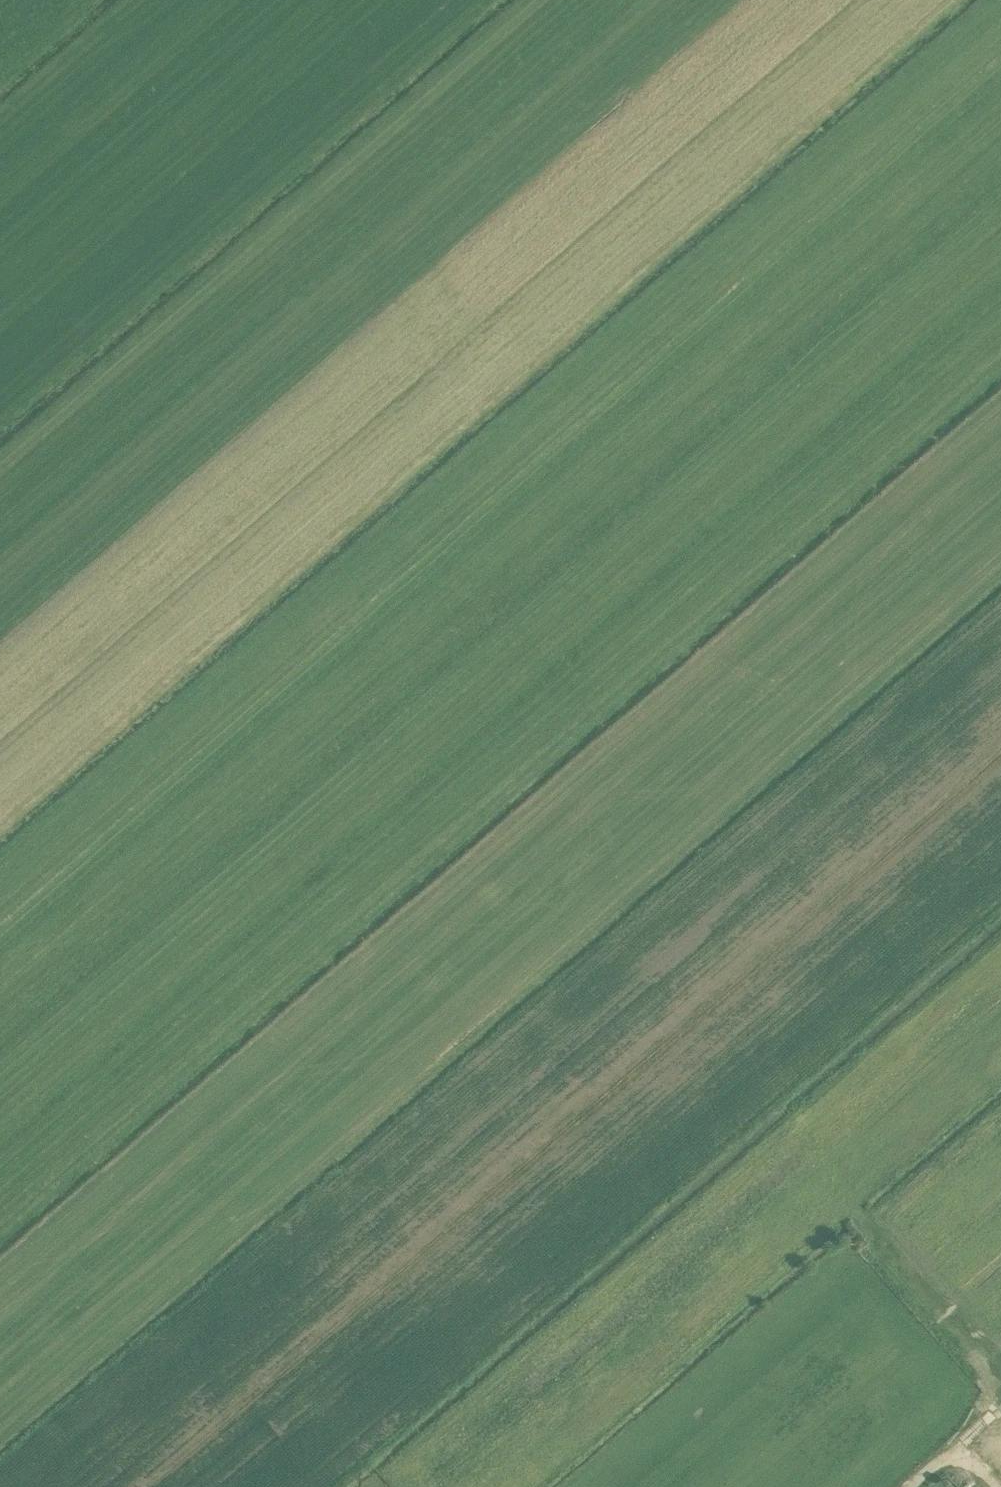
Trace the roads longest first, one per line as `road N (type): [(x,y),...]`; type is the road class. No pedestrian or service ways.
road 1 (track): [(908,1486),(959,1442),(1000,1486)]

